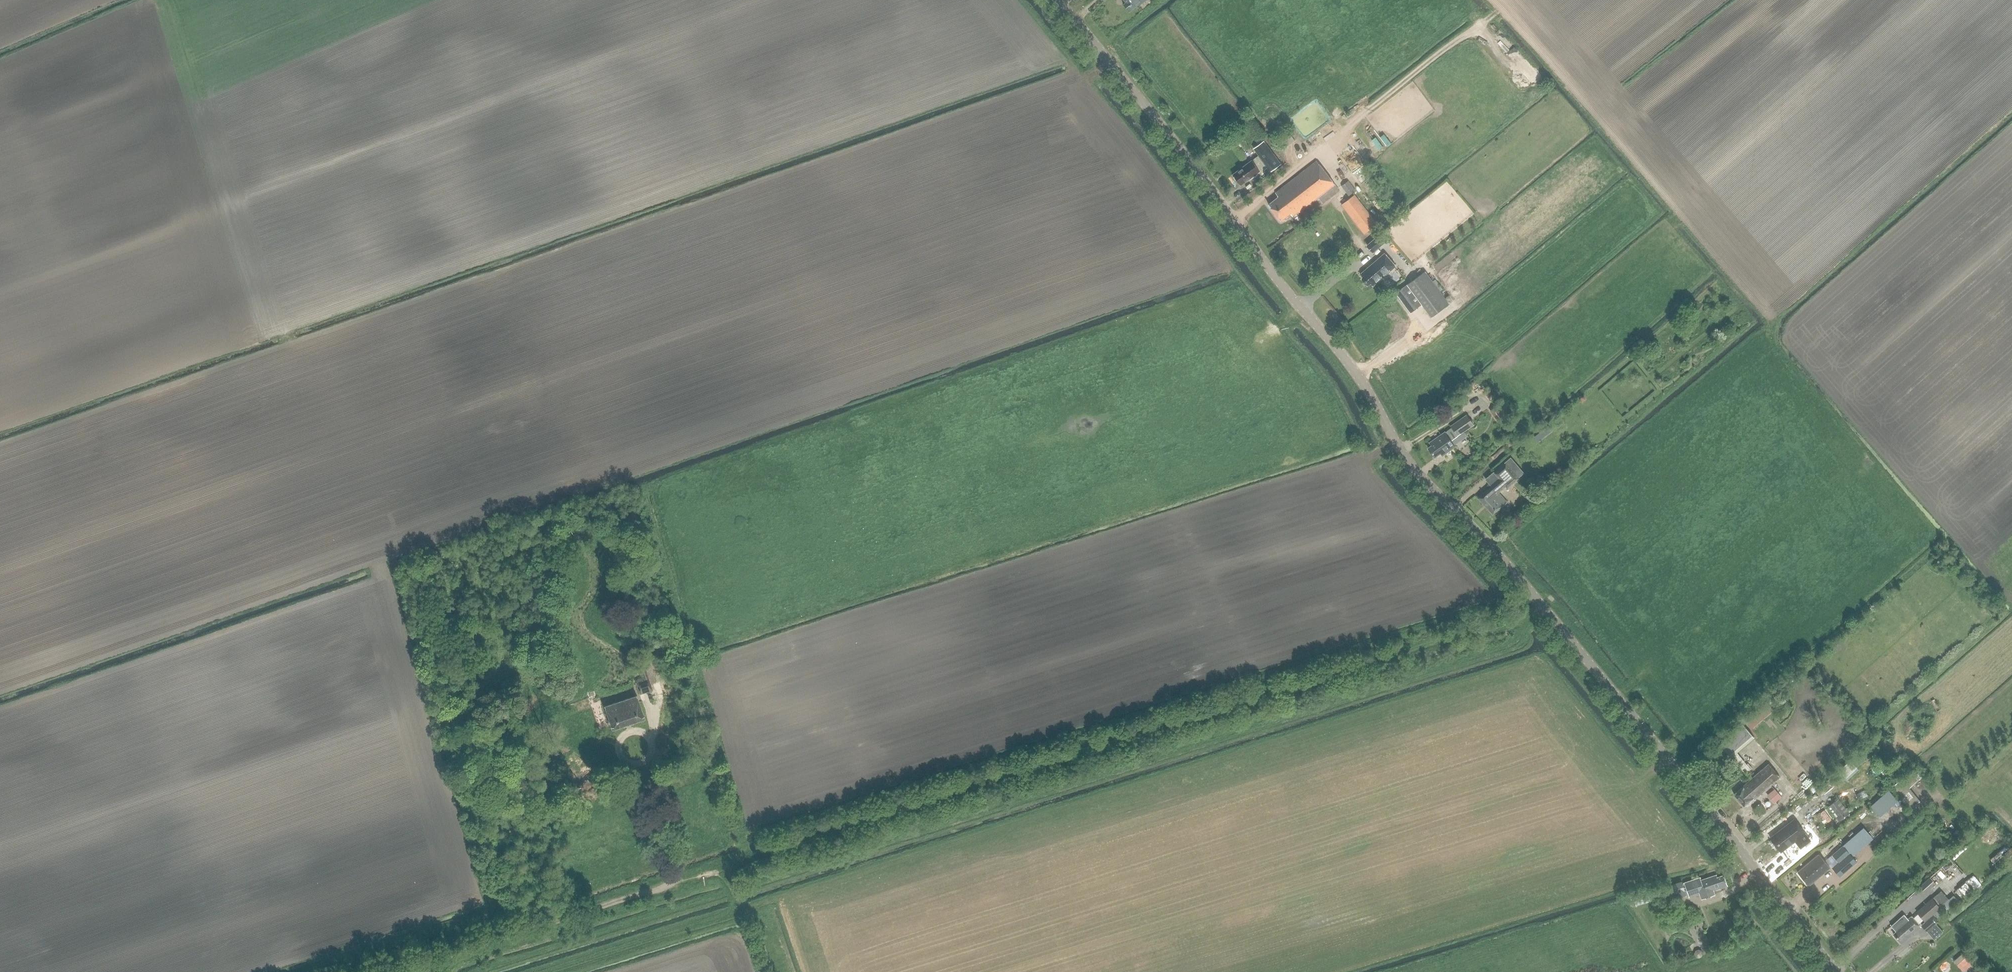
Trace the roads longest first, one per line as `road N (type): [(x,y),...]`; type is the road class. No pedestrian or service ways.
road 1 (tertiary): [(1840,971),(1542,607),(1423,479),(1353,370),(1058,0)]
road 2 (track): [(400,971),(672,879),(734,867)]

